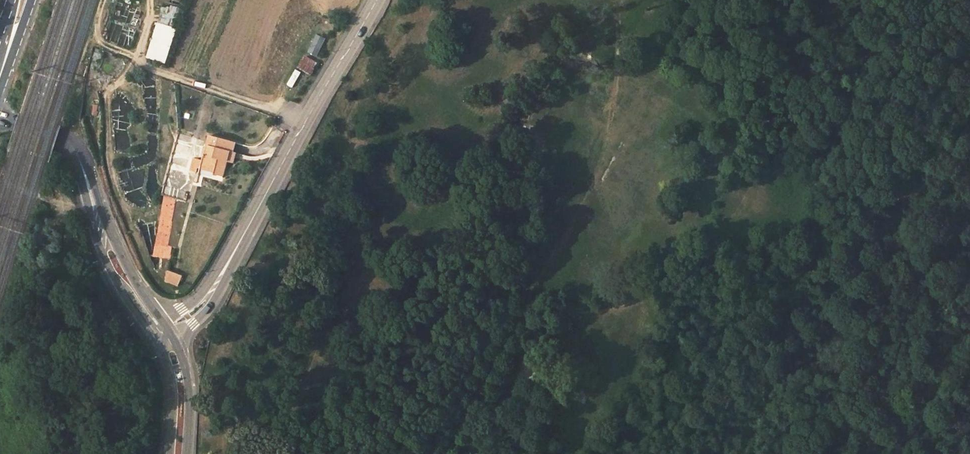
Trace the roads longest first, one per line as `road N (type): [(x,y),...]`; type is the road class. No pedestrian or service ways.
road 1 (track): [(765,77),(766,152),(748,202),(672,284),(591,319),(510,333),(443,453)]
road 2 (tertiary): [(374,0),(201,307),(163,331)]
road 3 (track): [(695,0),(613,162),(510,333)]
road 4 (tertiary): [(15,123),(71,147),(101,234),(163,331)]
road 5 (track): [(307,121),(148,68),(139,54),(150,0)]
road 6 (tertiary): [(163,331),(180,383),(178,453)]

